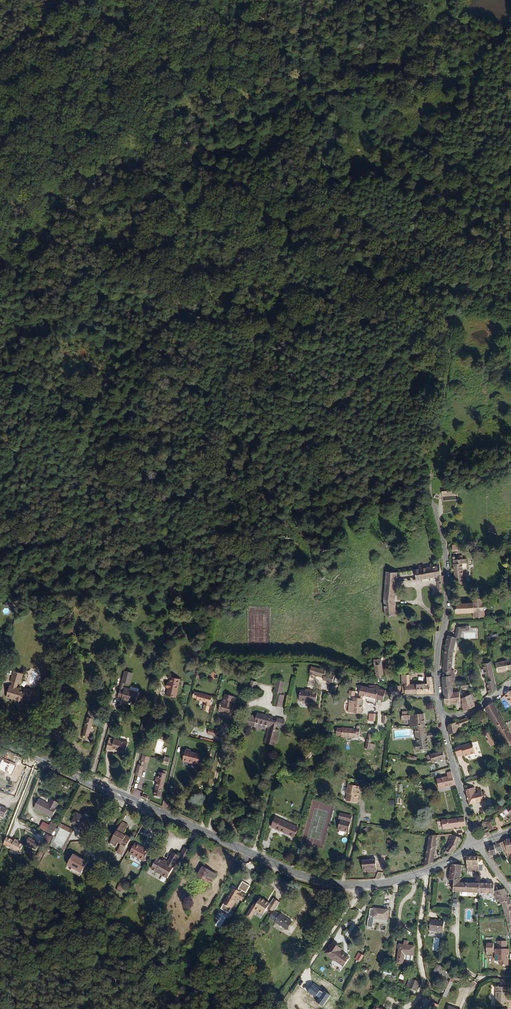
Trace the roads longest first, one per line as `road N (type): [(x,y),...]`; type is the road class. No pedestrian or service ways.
road 1 (track): [(445,546),(431,463),(448,386),(429,297),(338,195),(303,108),(305,0)]
road 2 (tertiary): [(428,873),(352,887),(295,875),(0,741)]
road 3 (residential): [(444,723),(445,546)]
road 4 (track): [(352,887),(268,1008)]
road 5 (residential): [(428,873),(420,933),(426,980),(409,1008)]
road 6 (residential): [(479,846),(444,723)]

